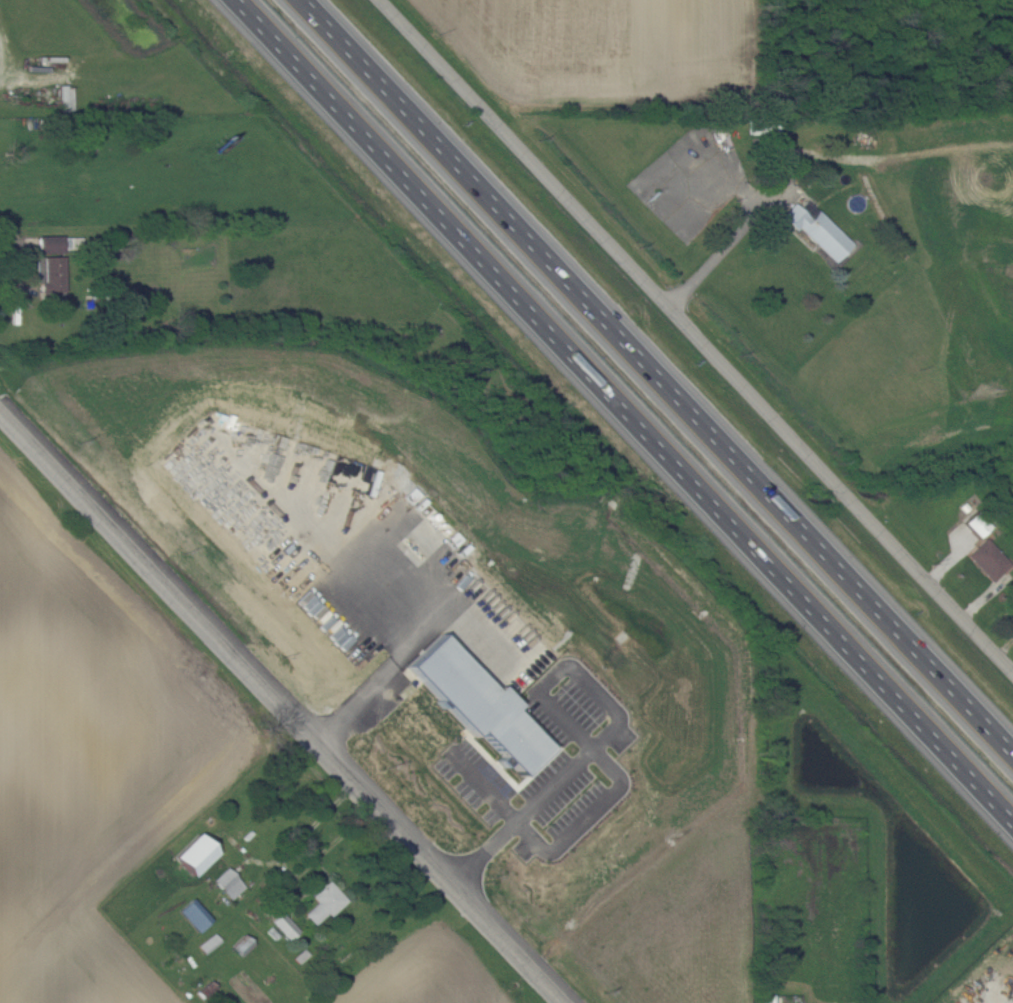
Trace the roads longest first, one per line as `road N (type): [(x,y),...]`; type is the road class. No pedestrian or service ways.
road 1 (motorway): [(231,0),(1012,826)]
road 2 (motorway): [(1012,748),(305,0)]
road 3 (residential): [(1012,672),(382,0)]
road 4 (tertiary): [(563,1002),(0,412)]

